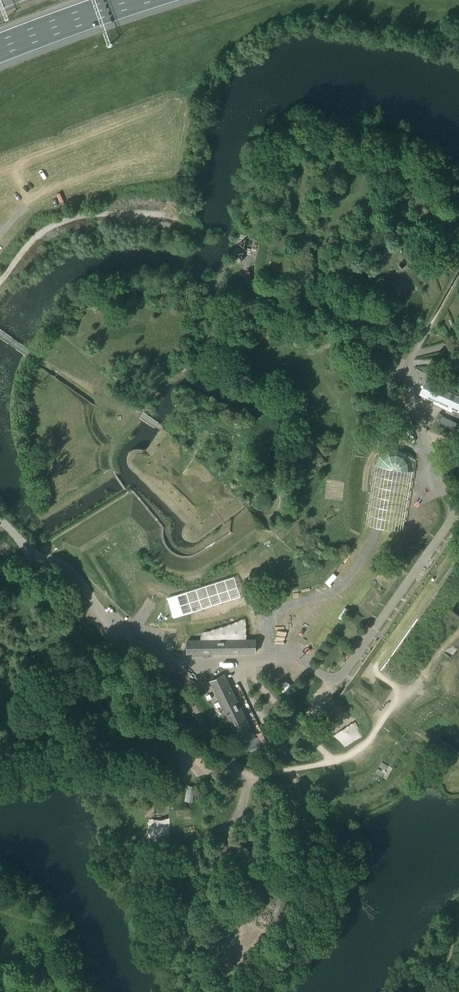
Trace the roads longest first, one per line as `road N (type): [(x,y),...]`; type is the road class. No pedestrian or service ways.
road 1 (track): [(0,282),(43,232),(67,222),(128,212),(177,218),(195,231)]
road 2 (motorway): [(0,52),(135,0)]

